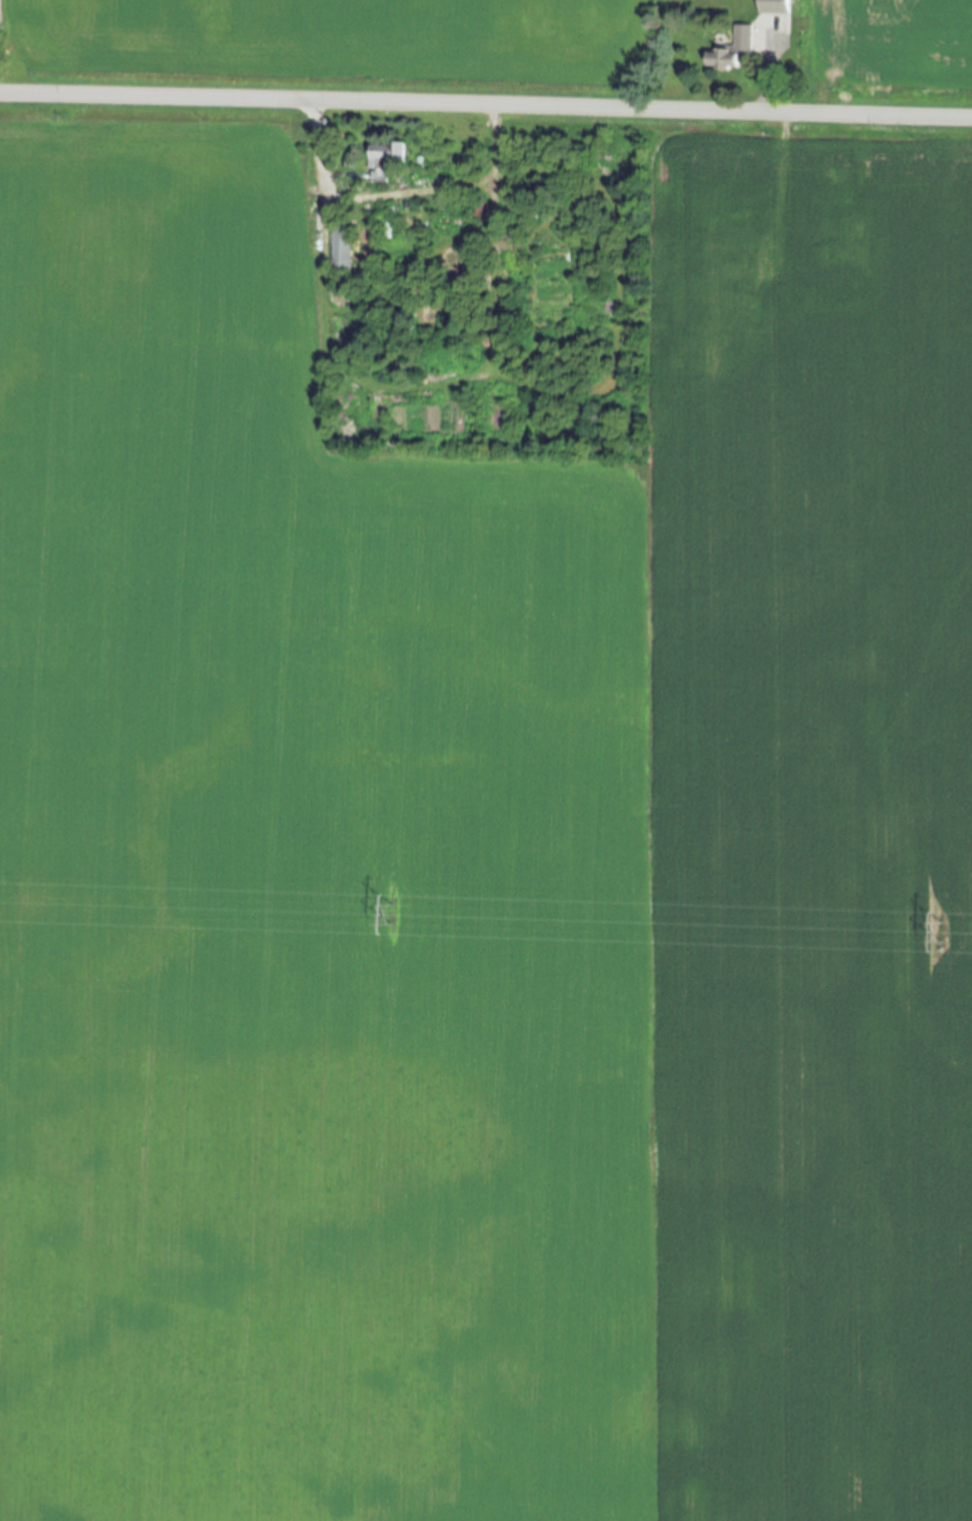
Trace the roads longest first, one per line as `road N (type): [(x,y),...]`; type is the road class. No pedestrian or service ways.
road 1 (residential): [(971,118),(0,95)]

